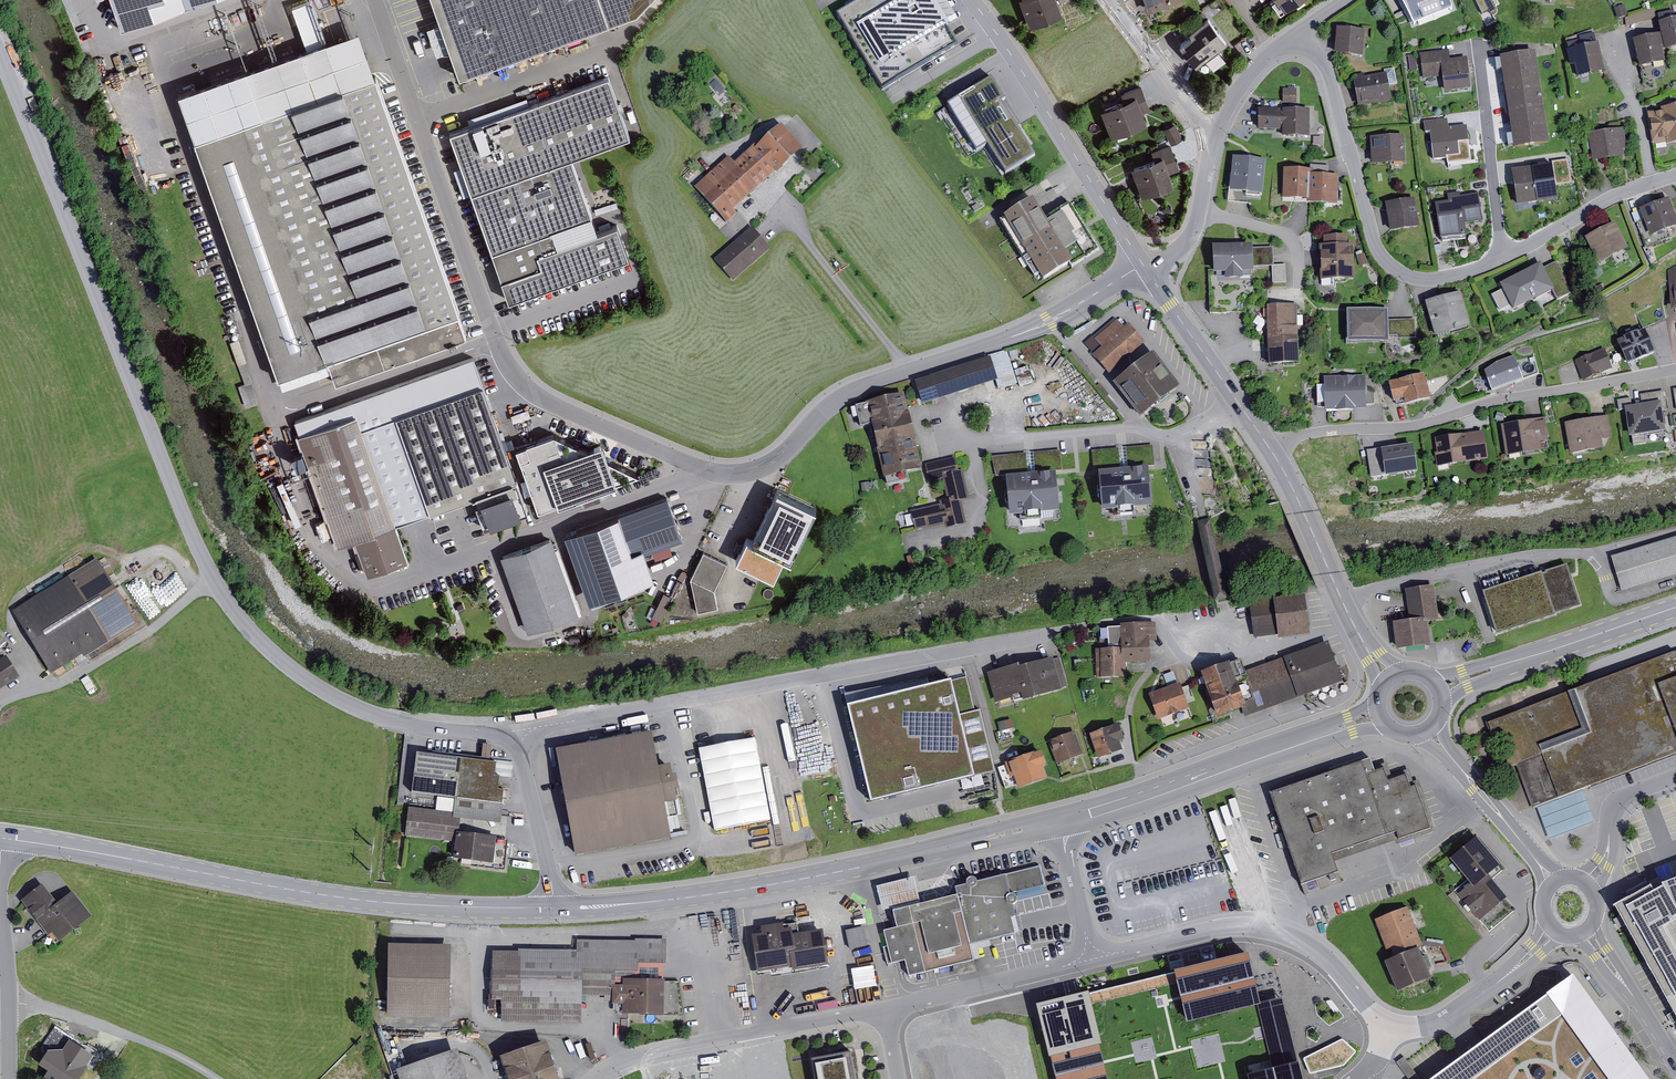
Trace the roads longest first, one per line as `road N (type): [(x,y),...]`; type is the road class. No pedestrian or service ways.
road 1 (residential): [(1144,266),(1050,321),(846,391),(769,467),(717,472),(529,393),(498,346),(375,0)]
road 2 (unclassified): [(518,736),(414,724),(326,694),(261,639),(217,587),(0,48)]
road 3 (residential): [(1298,32),(1331,79),(1373,238),(1402,275),(1456,275),(1611,198),(1675,176)]
road 4 (secondary): [(2,838),(351,899),(556,908)]
road 5 (unclassified): [(1037,634),(518,736)]
road 6 (secondary): [(556,908),(744,889),(1058,822)]
road 7 (residential): [(1271,450),(1303,435),(1420,425),(1495,400),(1675,369)]
road 8 (residential): [(1392,1030),(1327,961),(1281,933),(1221,931),(1093,958)]
road 9 (tertiary): [(1144,266),(972,0)]
road 10 (residential): [(885,1009),(638,1056),(597,1078)]
road 11 (secondary): [(1058,822),(1317,736)]
road 12 (tertiary): [(1271,450),(1353,623),(1389,677)]
road 13 (tertiary): [(1144,266),(1271,450)]
road 14 (residential): [(10,1002),(89,1021),(216,1078)]
road 15 (residential): [(1093,958),(885,1009)]
road 16 (tertiary): [(1428,729),(1553,884)]
road 17 (secondary): [(1501,667),(1675,607)]
road 18 (residential): [(518,736),(556,908)]
road 19 (residential): [(1217,130),(1111,0)]
road 20 (residential): [(1217,130),(1195,230),(1183,246),(1144,266)]
road 21 (residential): [(1058,822),(1093,958)]
road 22 (residential): [(1392,1030),(1443,1020),(1511,971)]
road 23 (residential): [(1298,32),(1247,79),(1217,130)]

